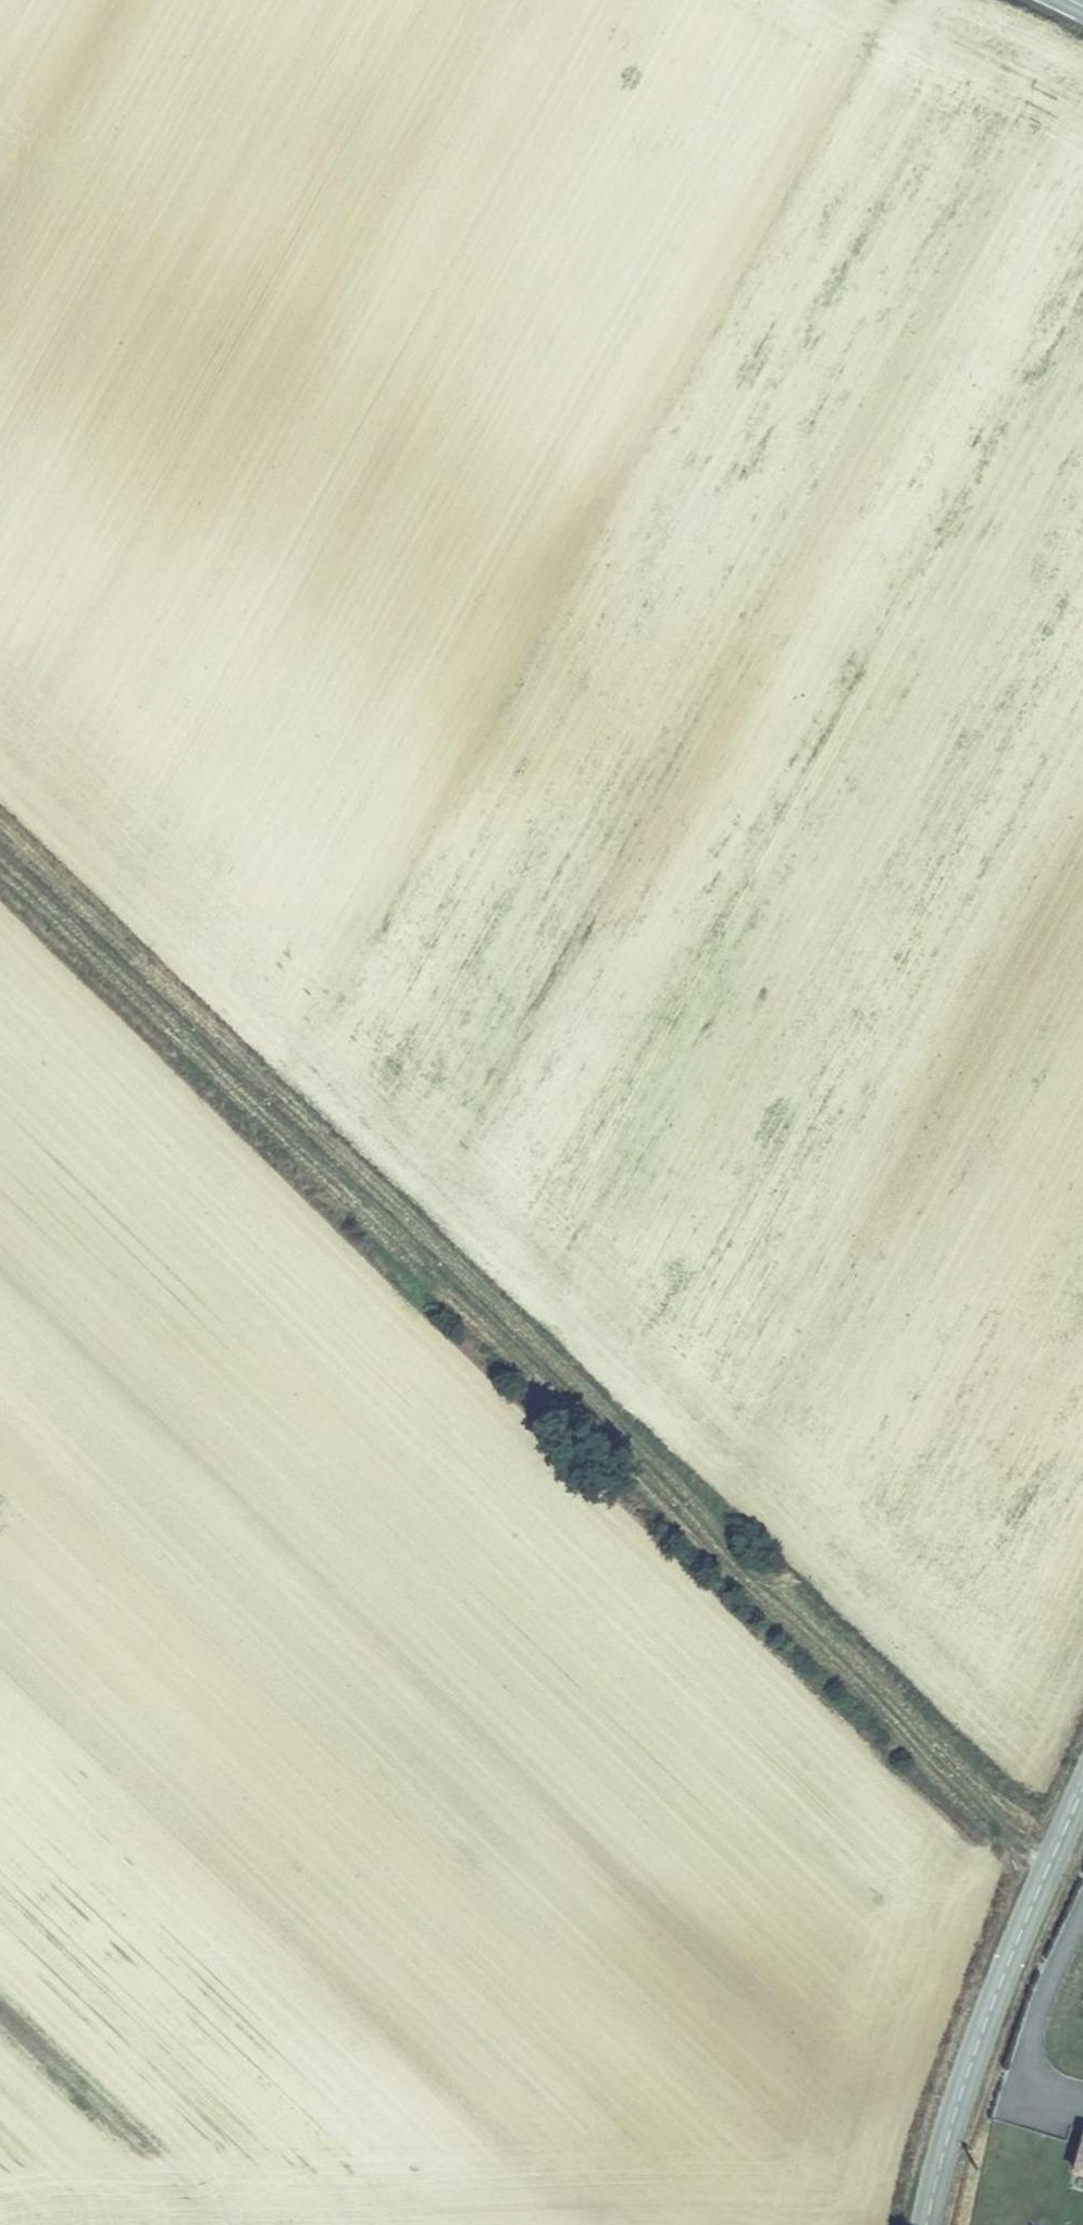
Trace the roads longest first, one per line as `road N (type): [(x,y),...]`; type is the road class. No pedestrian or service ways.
road 1 (track): [(1049,1865),(999,1833),(377,1204),(0,844)]
road 2 (tertiary): [(928,2224),(964,2083),(1082,1791)]

